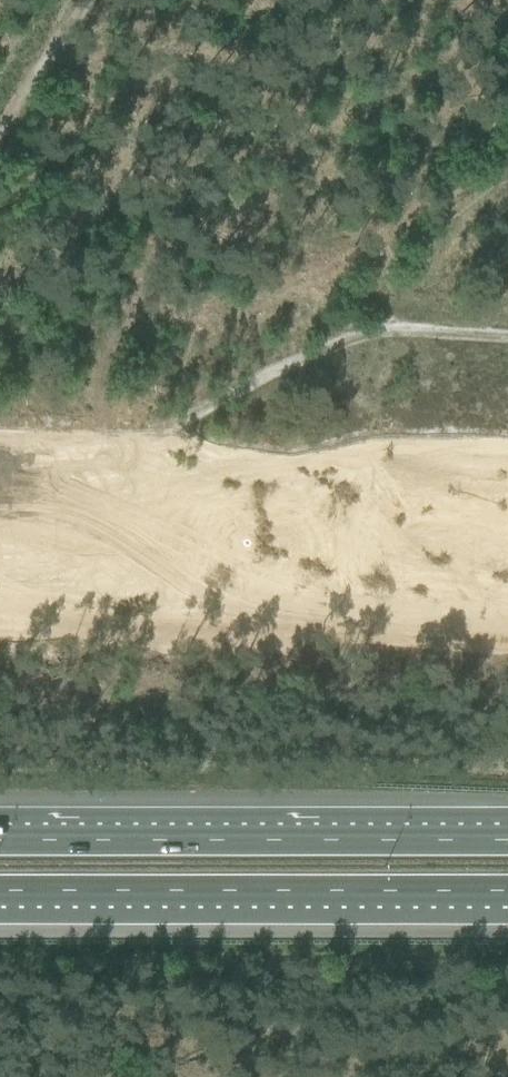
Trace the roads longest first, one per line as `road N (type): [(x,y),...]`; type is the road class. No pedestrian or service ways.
road 1 (track): [(507,636),(0,634)]
road 2 (motorway): [(0,891),(507,891)]
road 3 (motorway): [(507,838),(0,838)]

